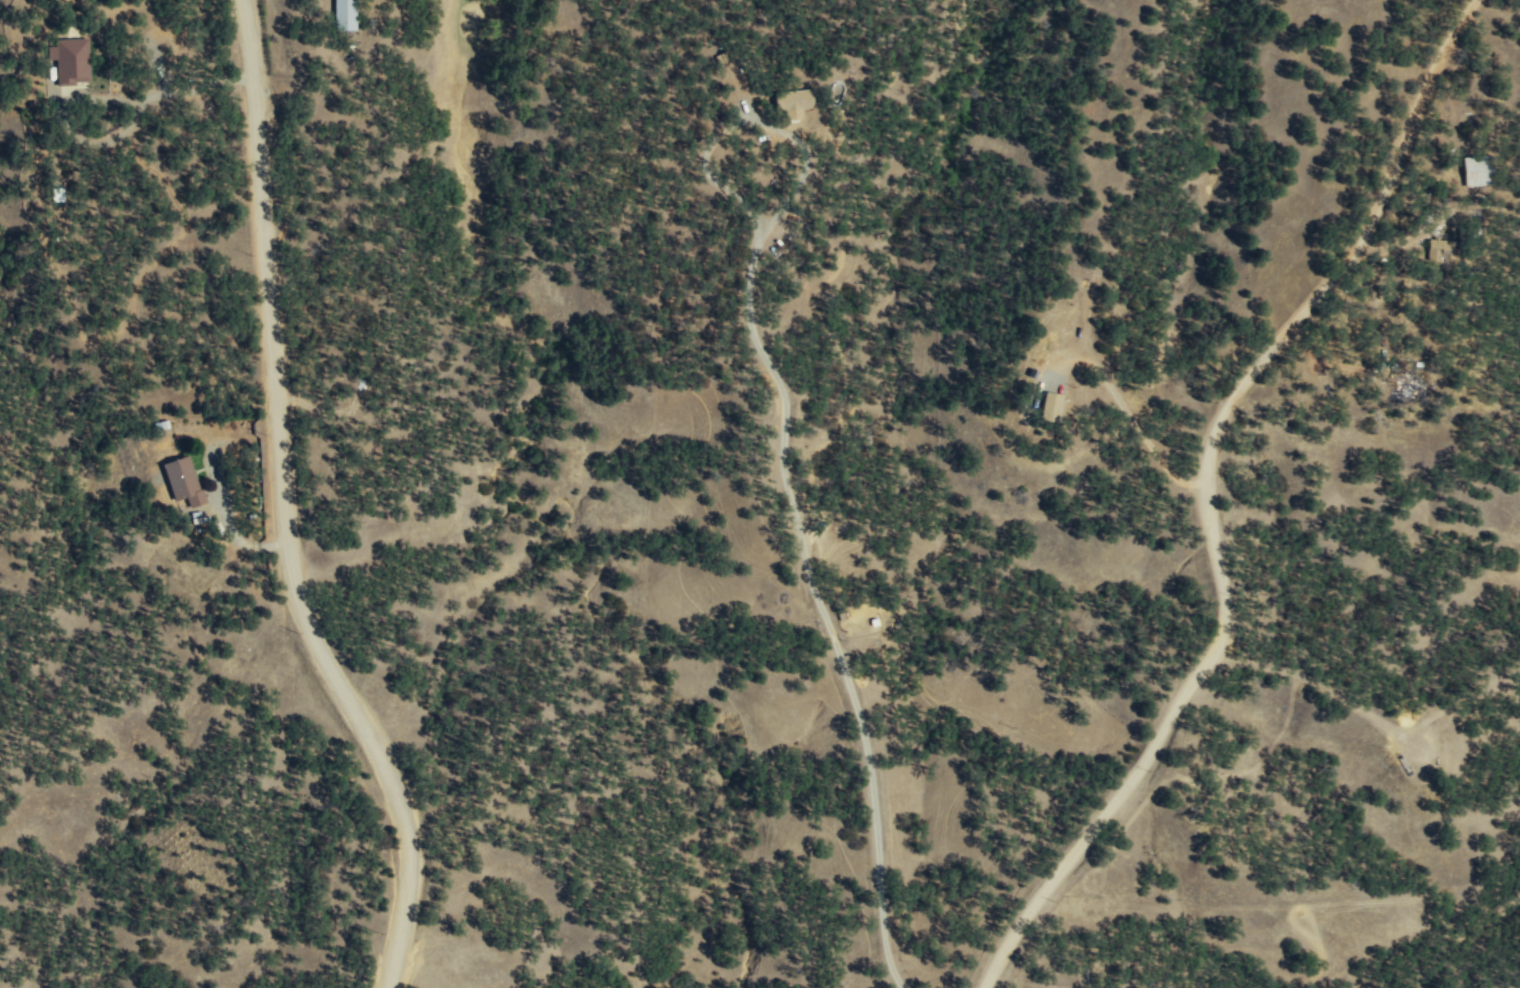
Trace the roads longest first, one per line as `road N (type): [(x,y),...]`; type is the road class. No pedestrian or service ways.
road 1 (residential): [(1486,0),(1419,126),(1377,230),(1222,427),(1214,490),(1232,605),(1224,647),(1148,771),(1024,925),(990,987)]
road 2 (residential): [(250,0),(301,584),(410,826),(410,916),(393,987)]

